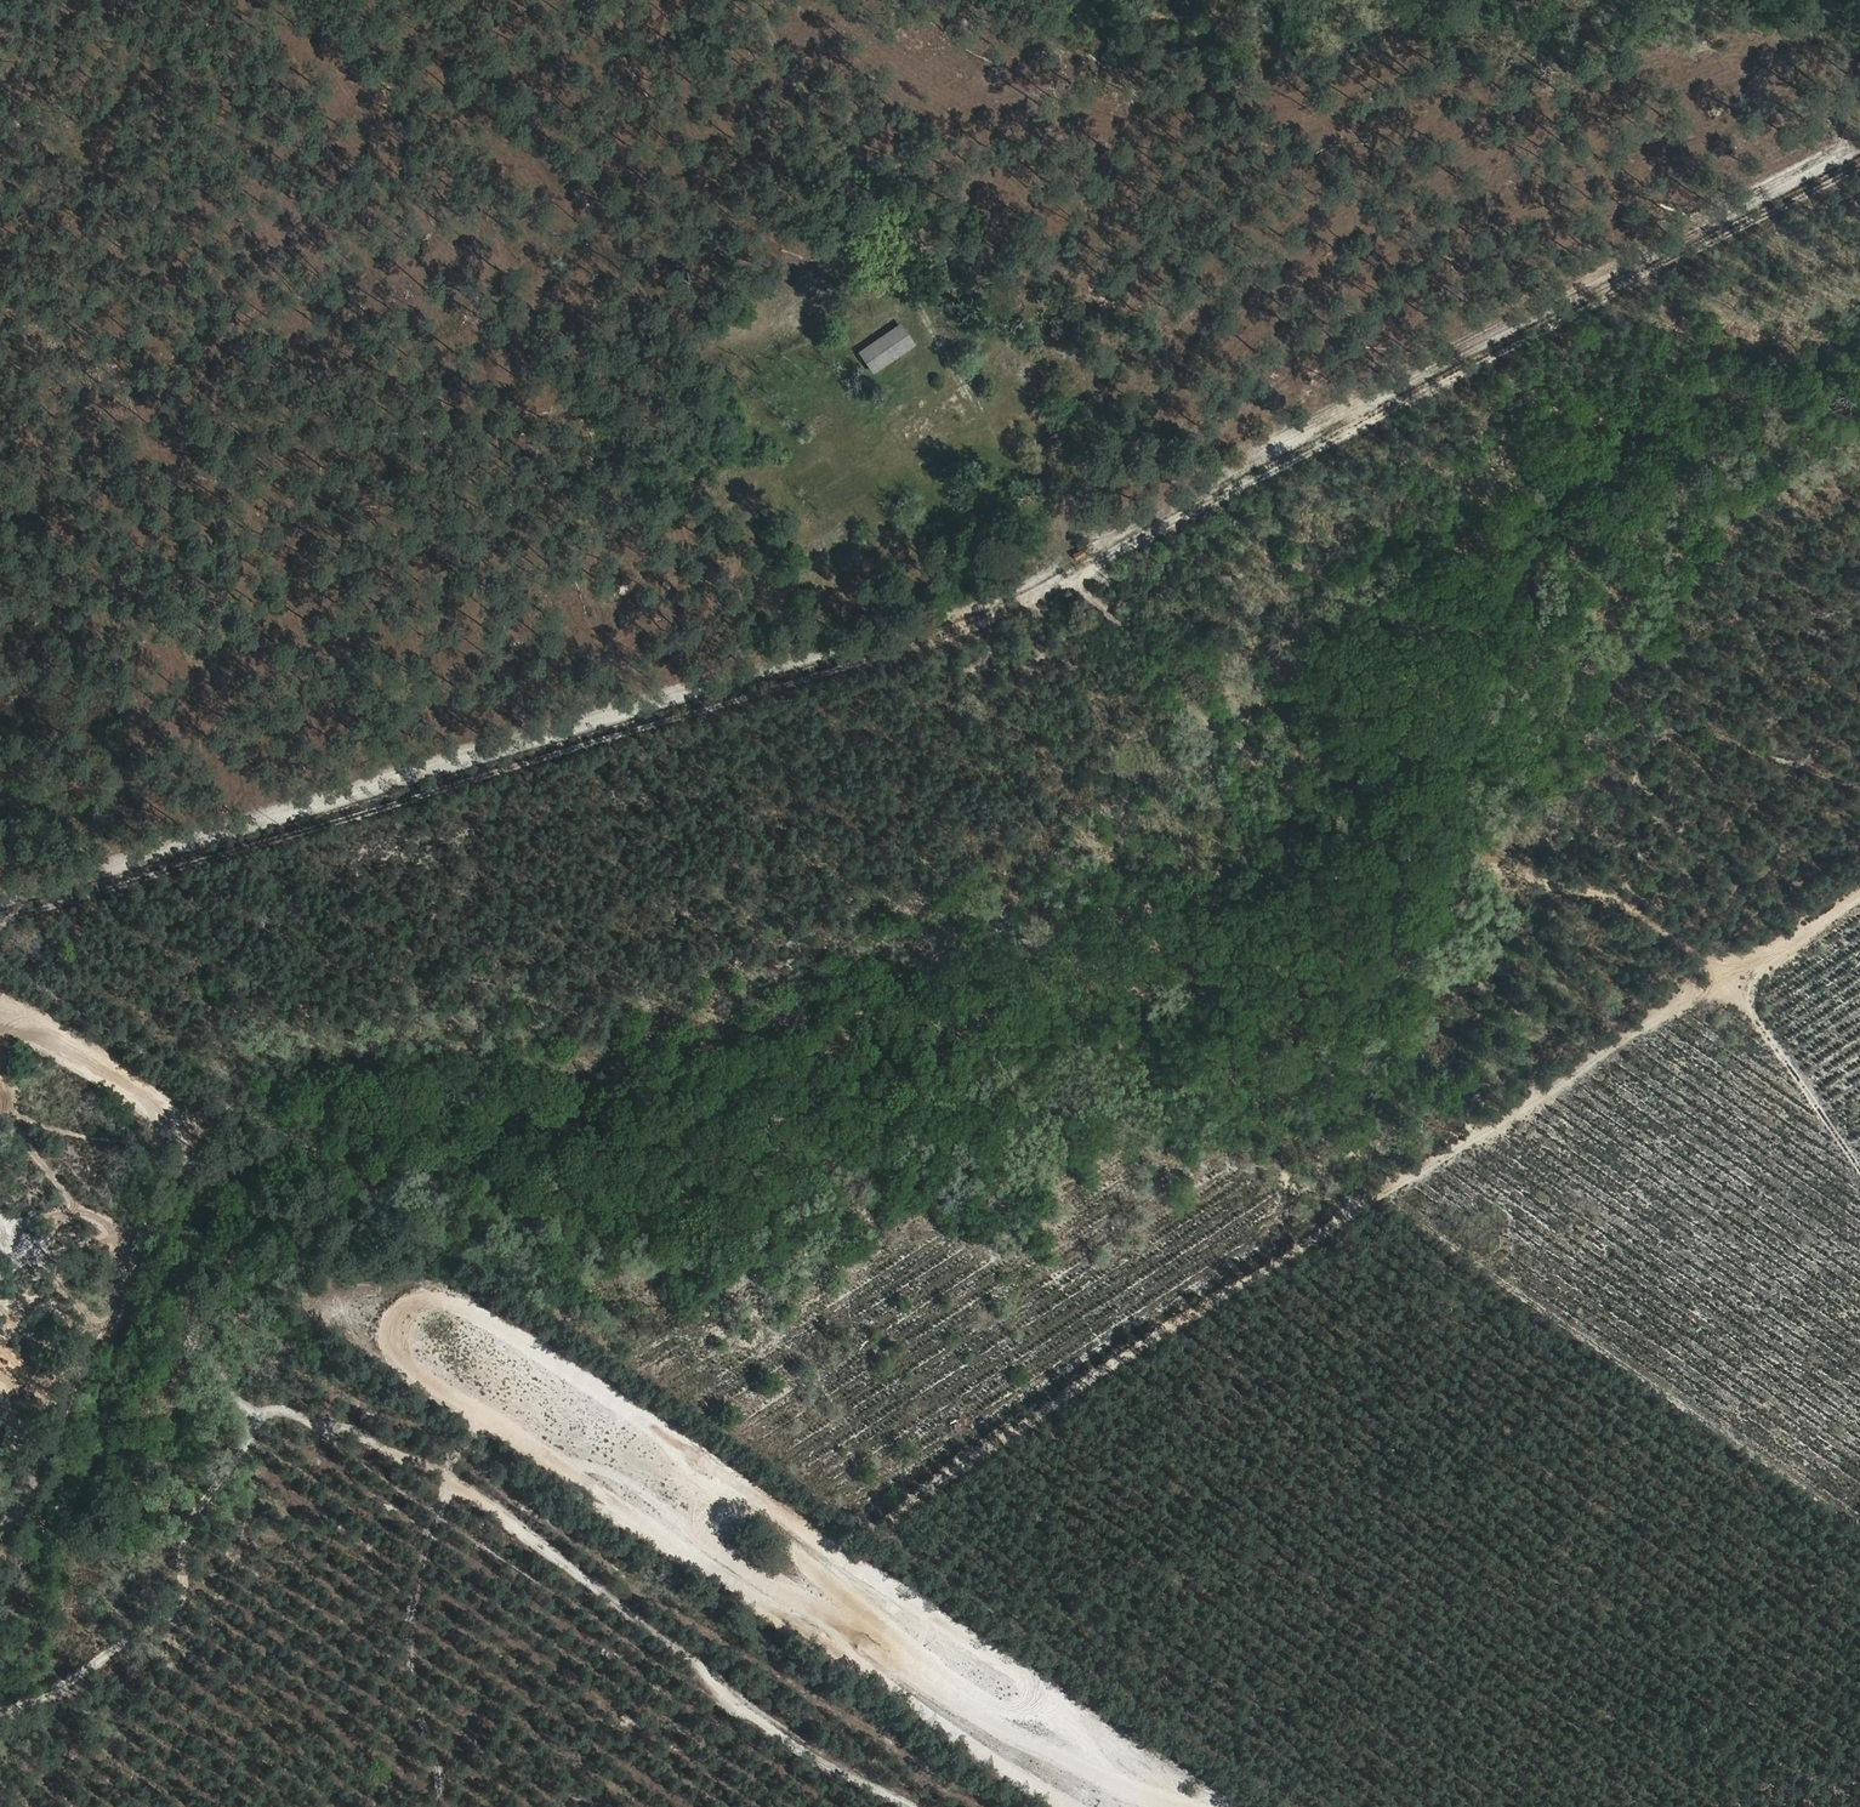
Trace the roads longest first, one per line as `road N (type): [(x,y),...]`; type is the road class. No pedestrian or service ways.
road 1 (track): [(1859,895),(874,1515)]
road 2 (track): [(1727,979),(1859,1169)]

